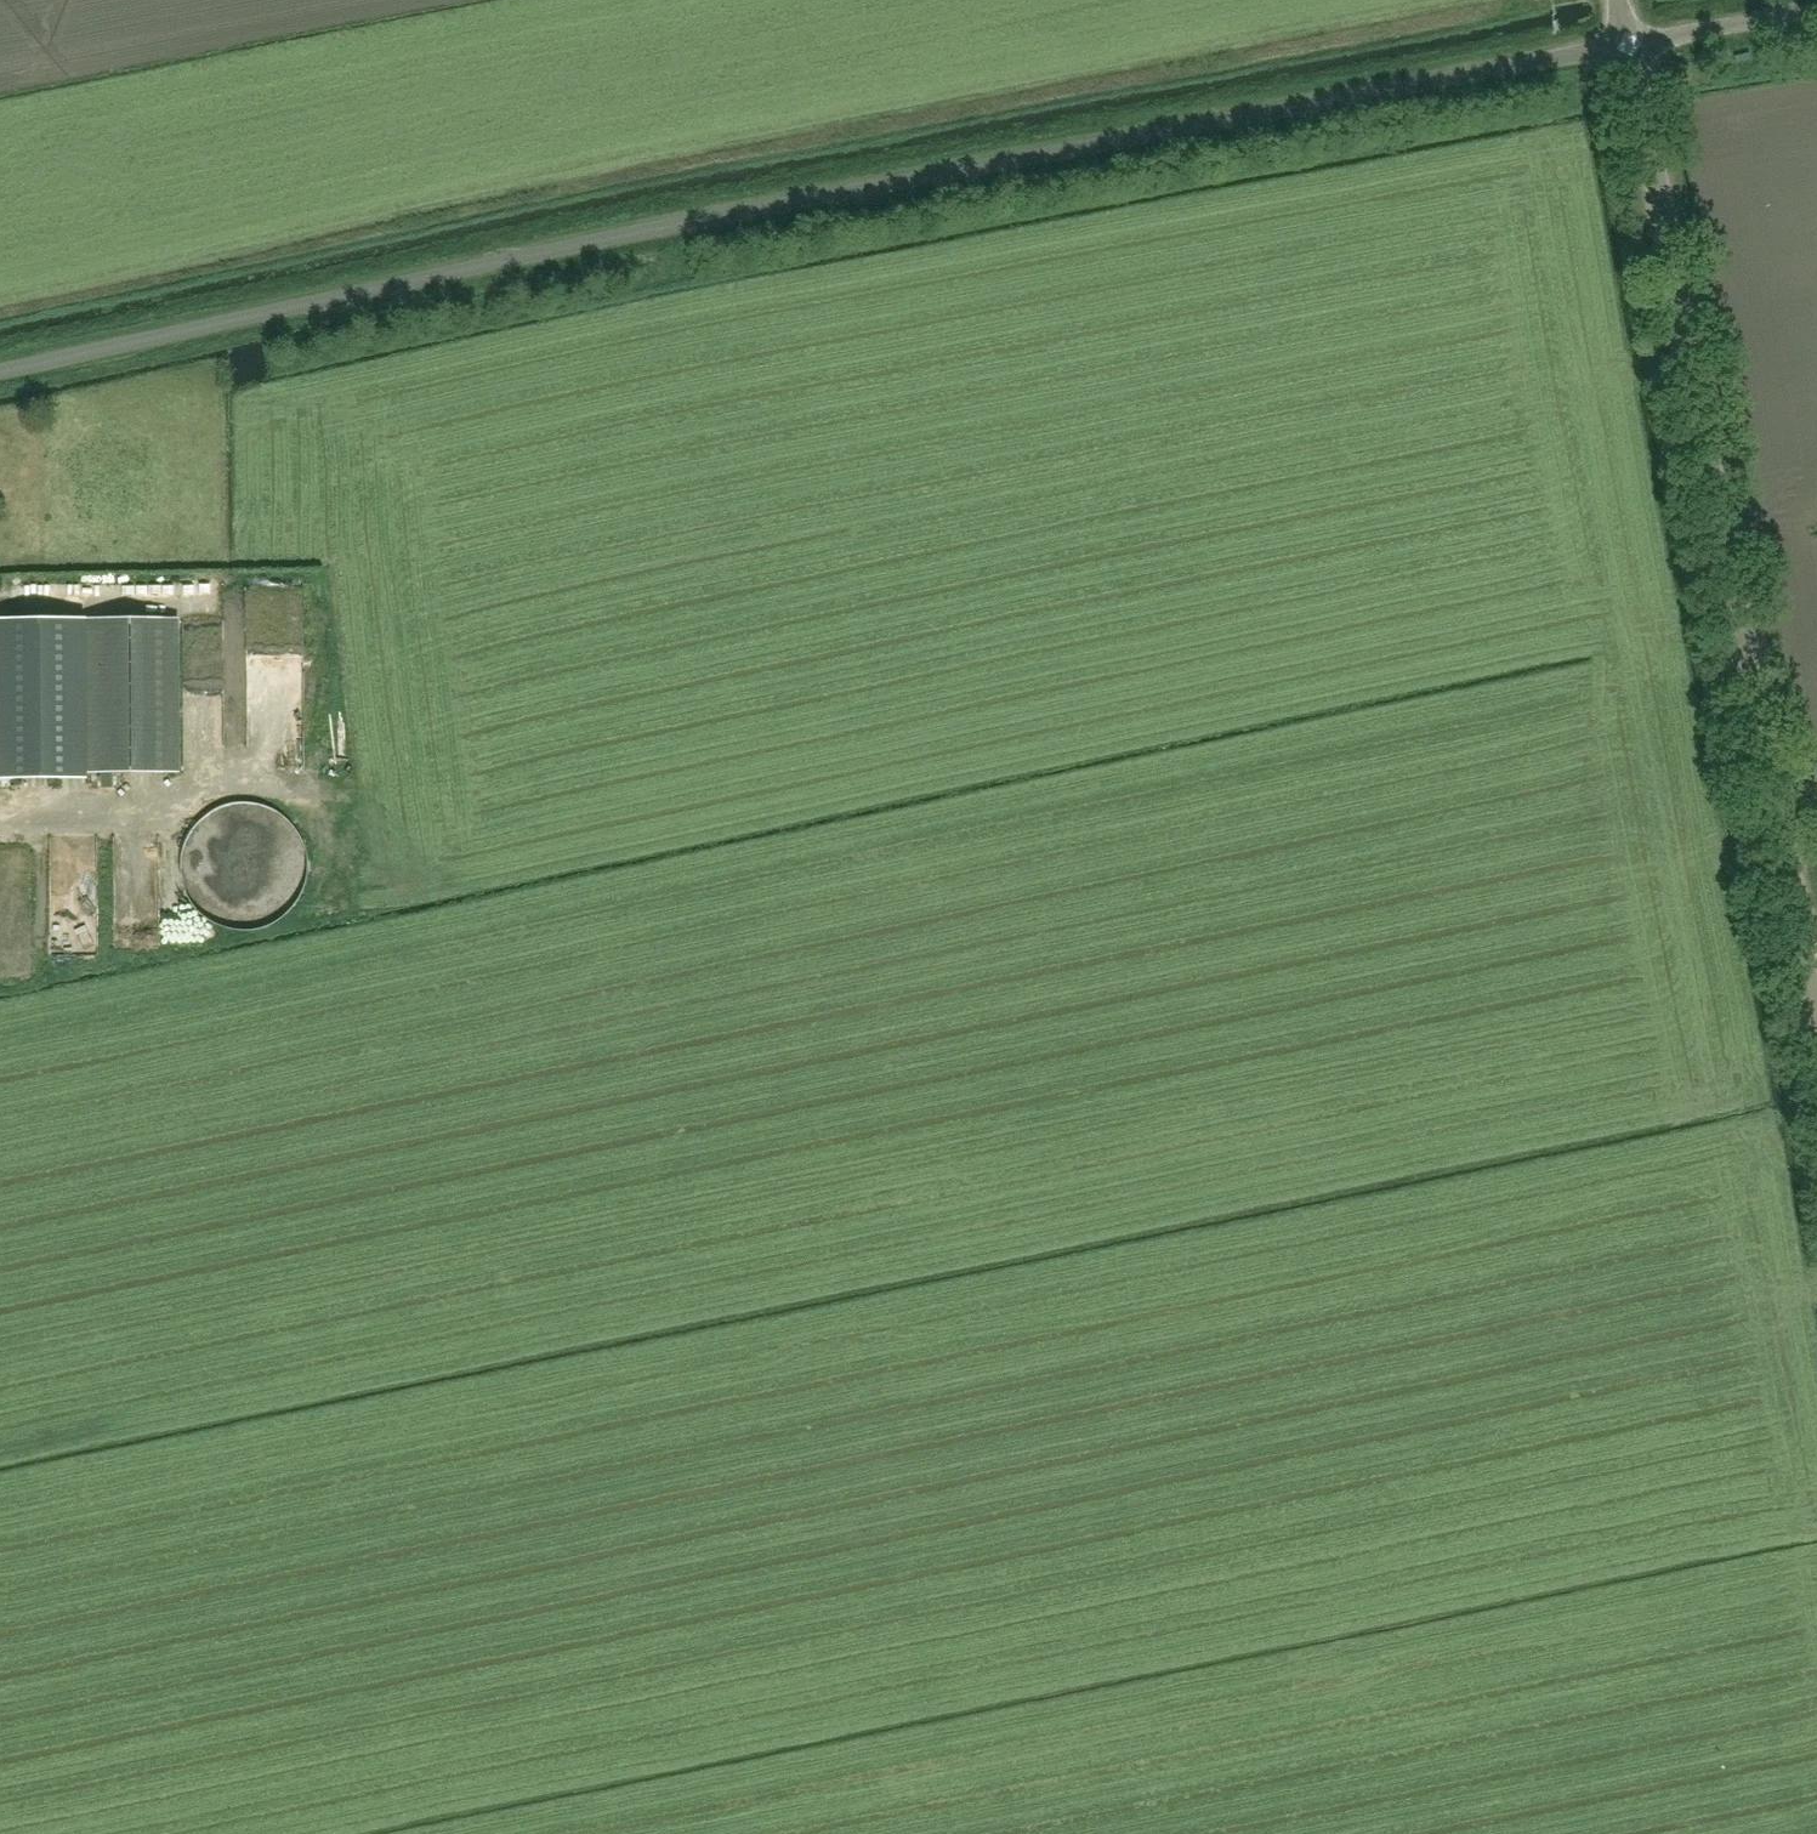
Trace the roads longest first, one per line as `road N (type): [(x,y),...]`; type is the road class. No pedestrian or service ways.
road 1 (unclassified): [(1631,46),(0,373)]
road 2 (unclassified): [(1816,1001),(1631,46)]
road 3 (unclassified): [(1816,12),(1631,46)]

